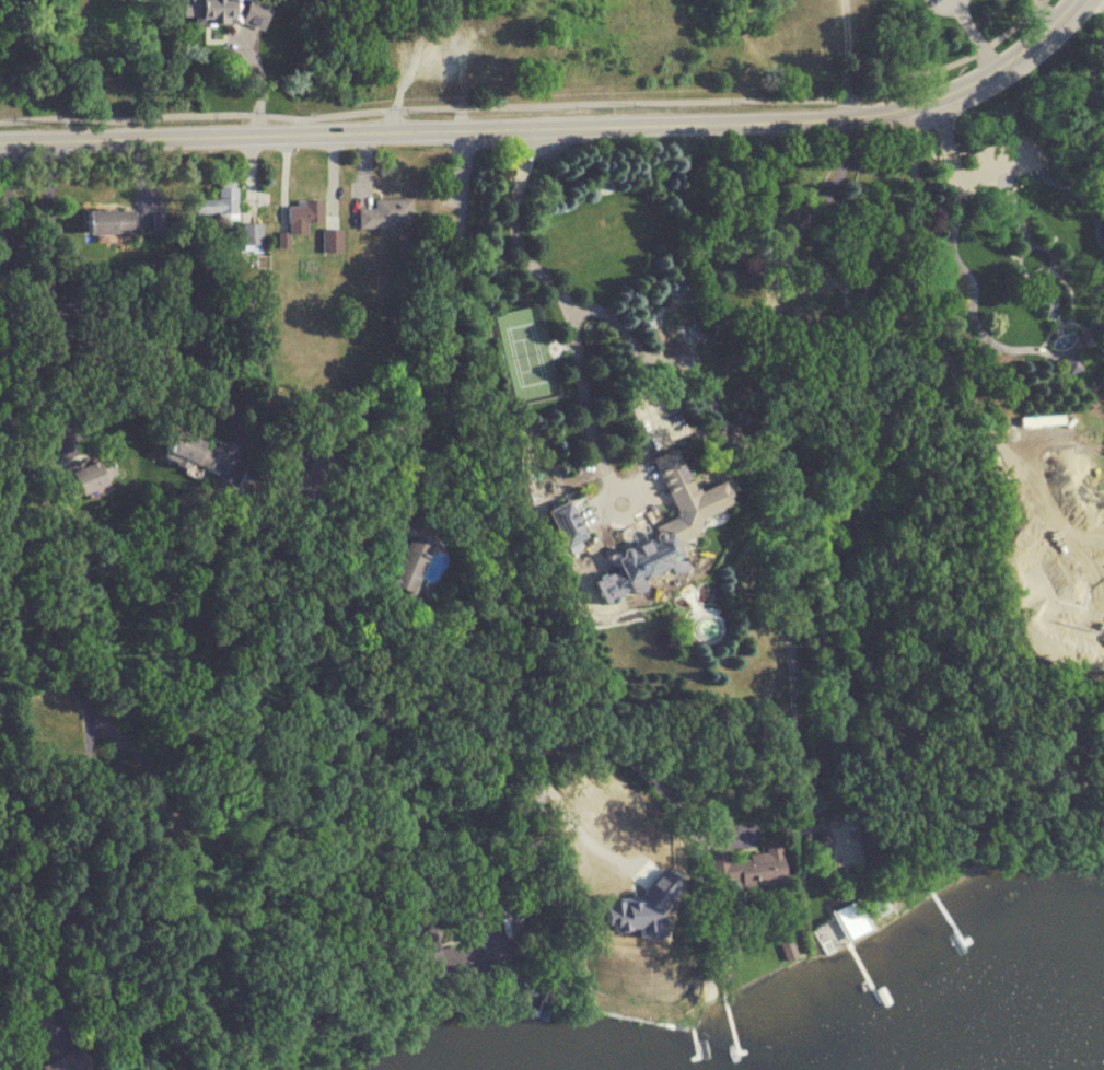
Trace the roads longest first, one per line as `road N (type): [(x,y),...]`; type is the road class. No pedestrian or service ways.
road 1 (residential): [(464,130),(440,386),(352,515),(351,596),(380,658),(421,713),(531,740),(586,870),(601,885),(618,887),(636,876),(660,839),(643,802),(593,752),(531,740)]
road 2 (tertiary): [(0,143),(846,119),(907,106),(1002,68),(1074,0)]
road 3 (residential): [(0,161),(8,181),(7,575),(84,700)]
road 4 (residential): [(907,106),(921,288),(933,335),(1080,561),(1088,590)]
road 5 (residential): [(538,129),(515,224),(521,246),(569,311),(601,464)]

